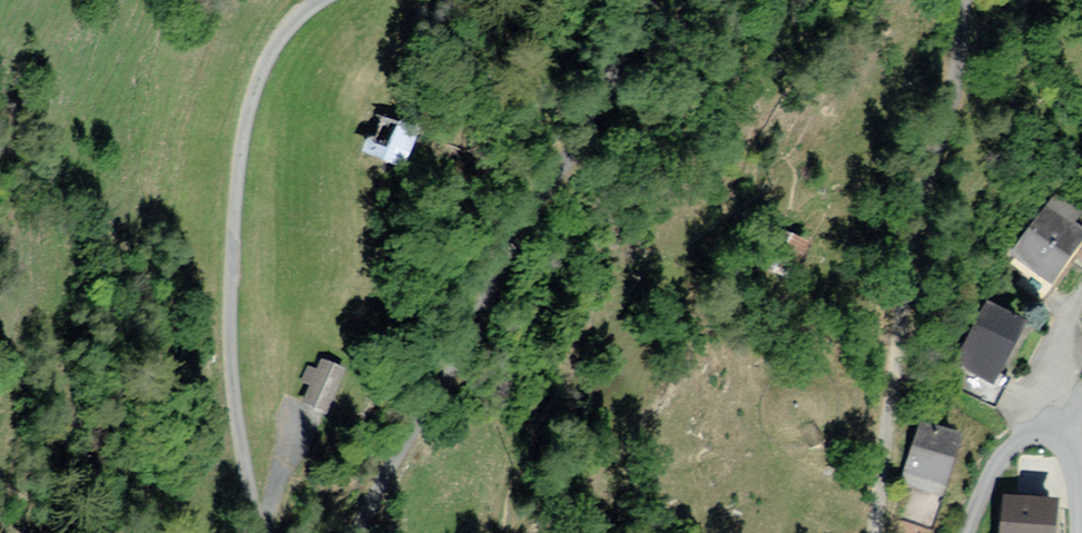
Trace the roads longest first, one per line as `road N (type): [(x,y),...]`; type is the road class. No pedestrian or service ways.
road 1 (track): [(241,532),(227,403),(238,159),(256,86),(292,22),(320,0)]
road 2 (track): [(552,171),(350,532)]
road 3 (residential): [(966,532),(984,481),(1035,433),(1070,444),(1079,532)]

